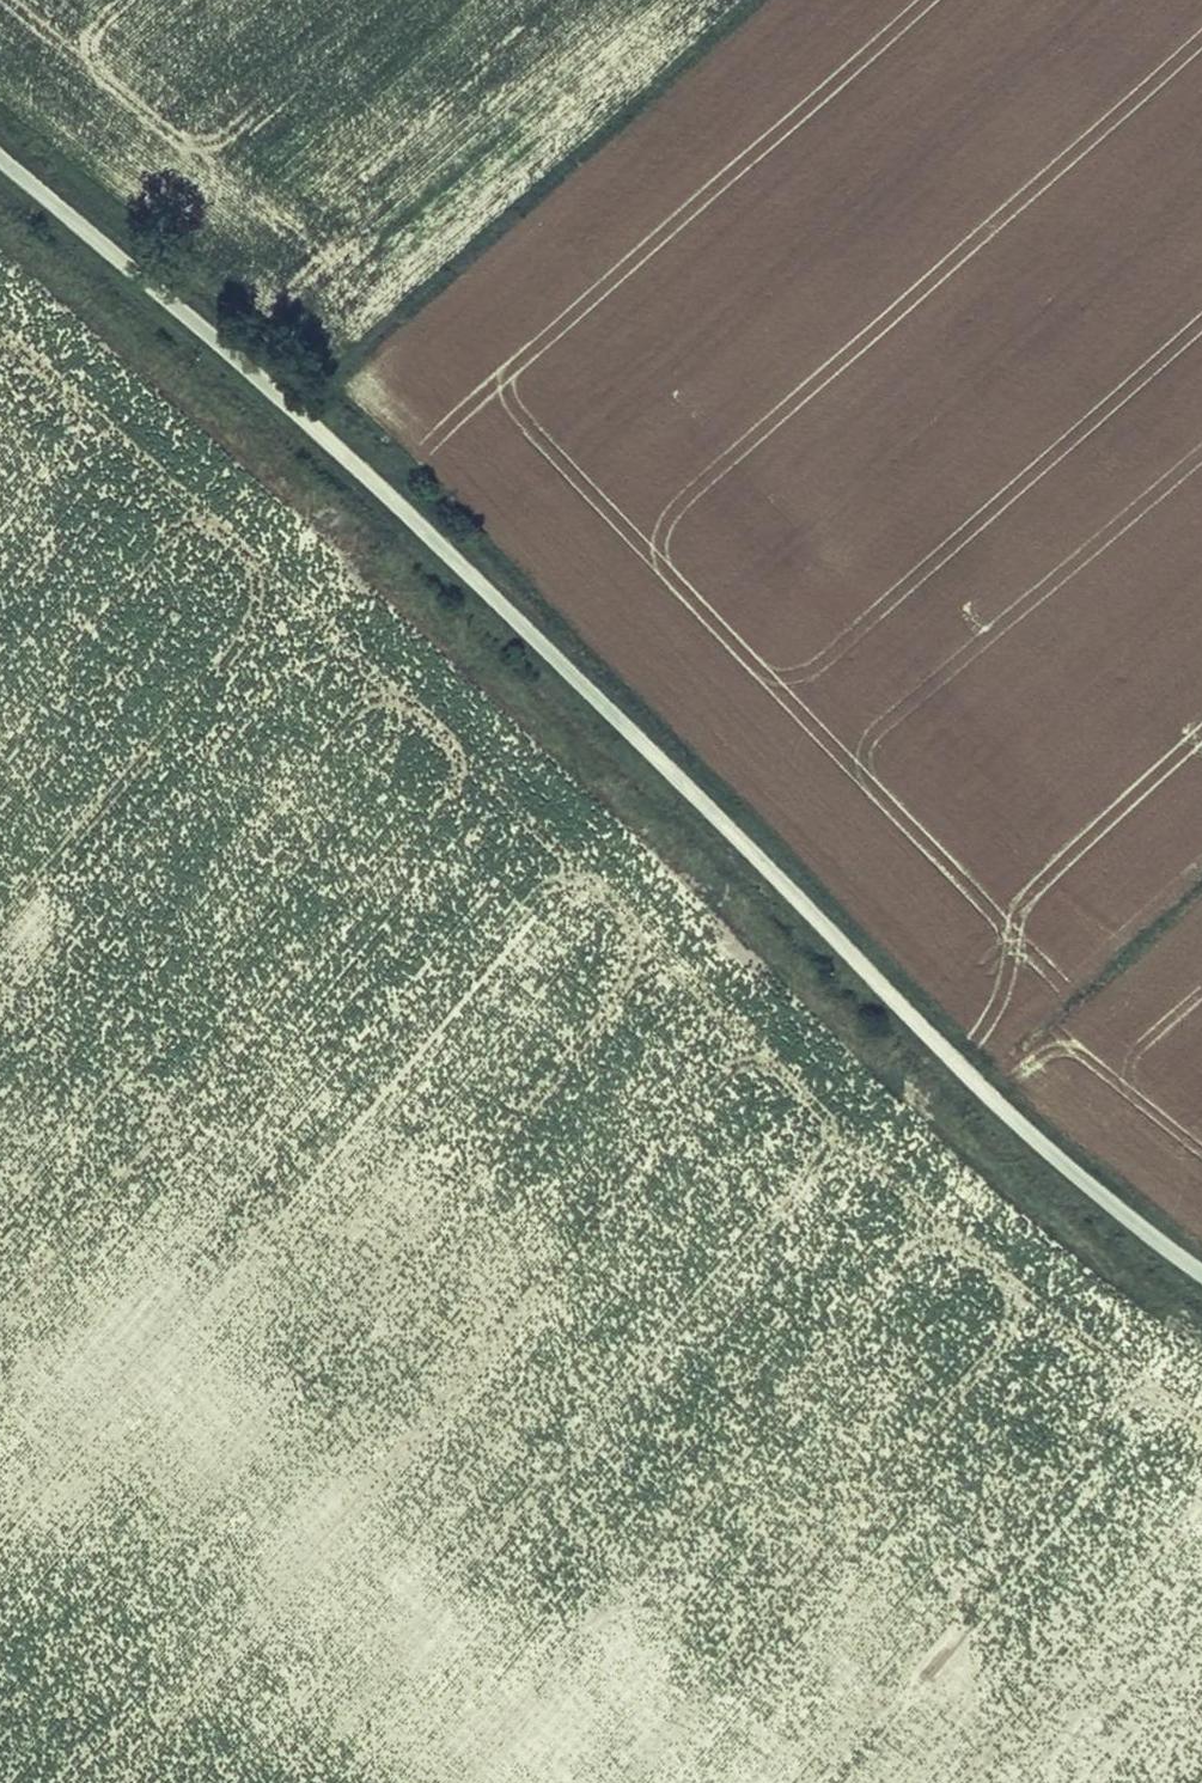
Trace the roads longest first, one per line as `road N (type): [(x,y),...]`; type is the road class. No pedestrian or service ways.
road 1 (unclassified): [(1201,1248),(1034,1124),(290,380),(0,144)]

